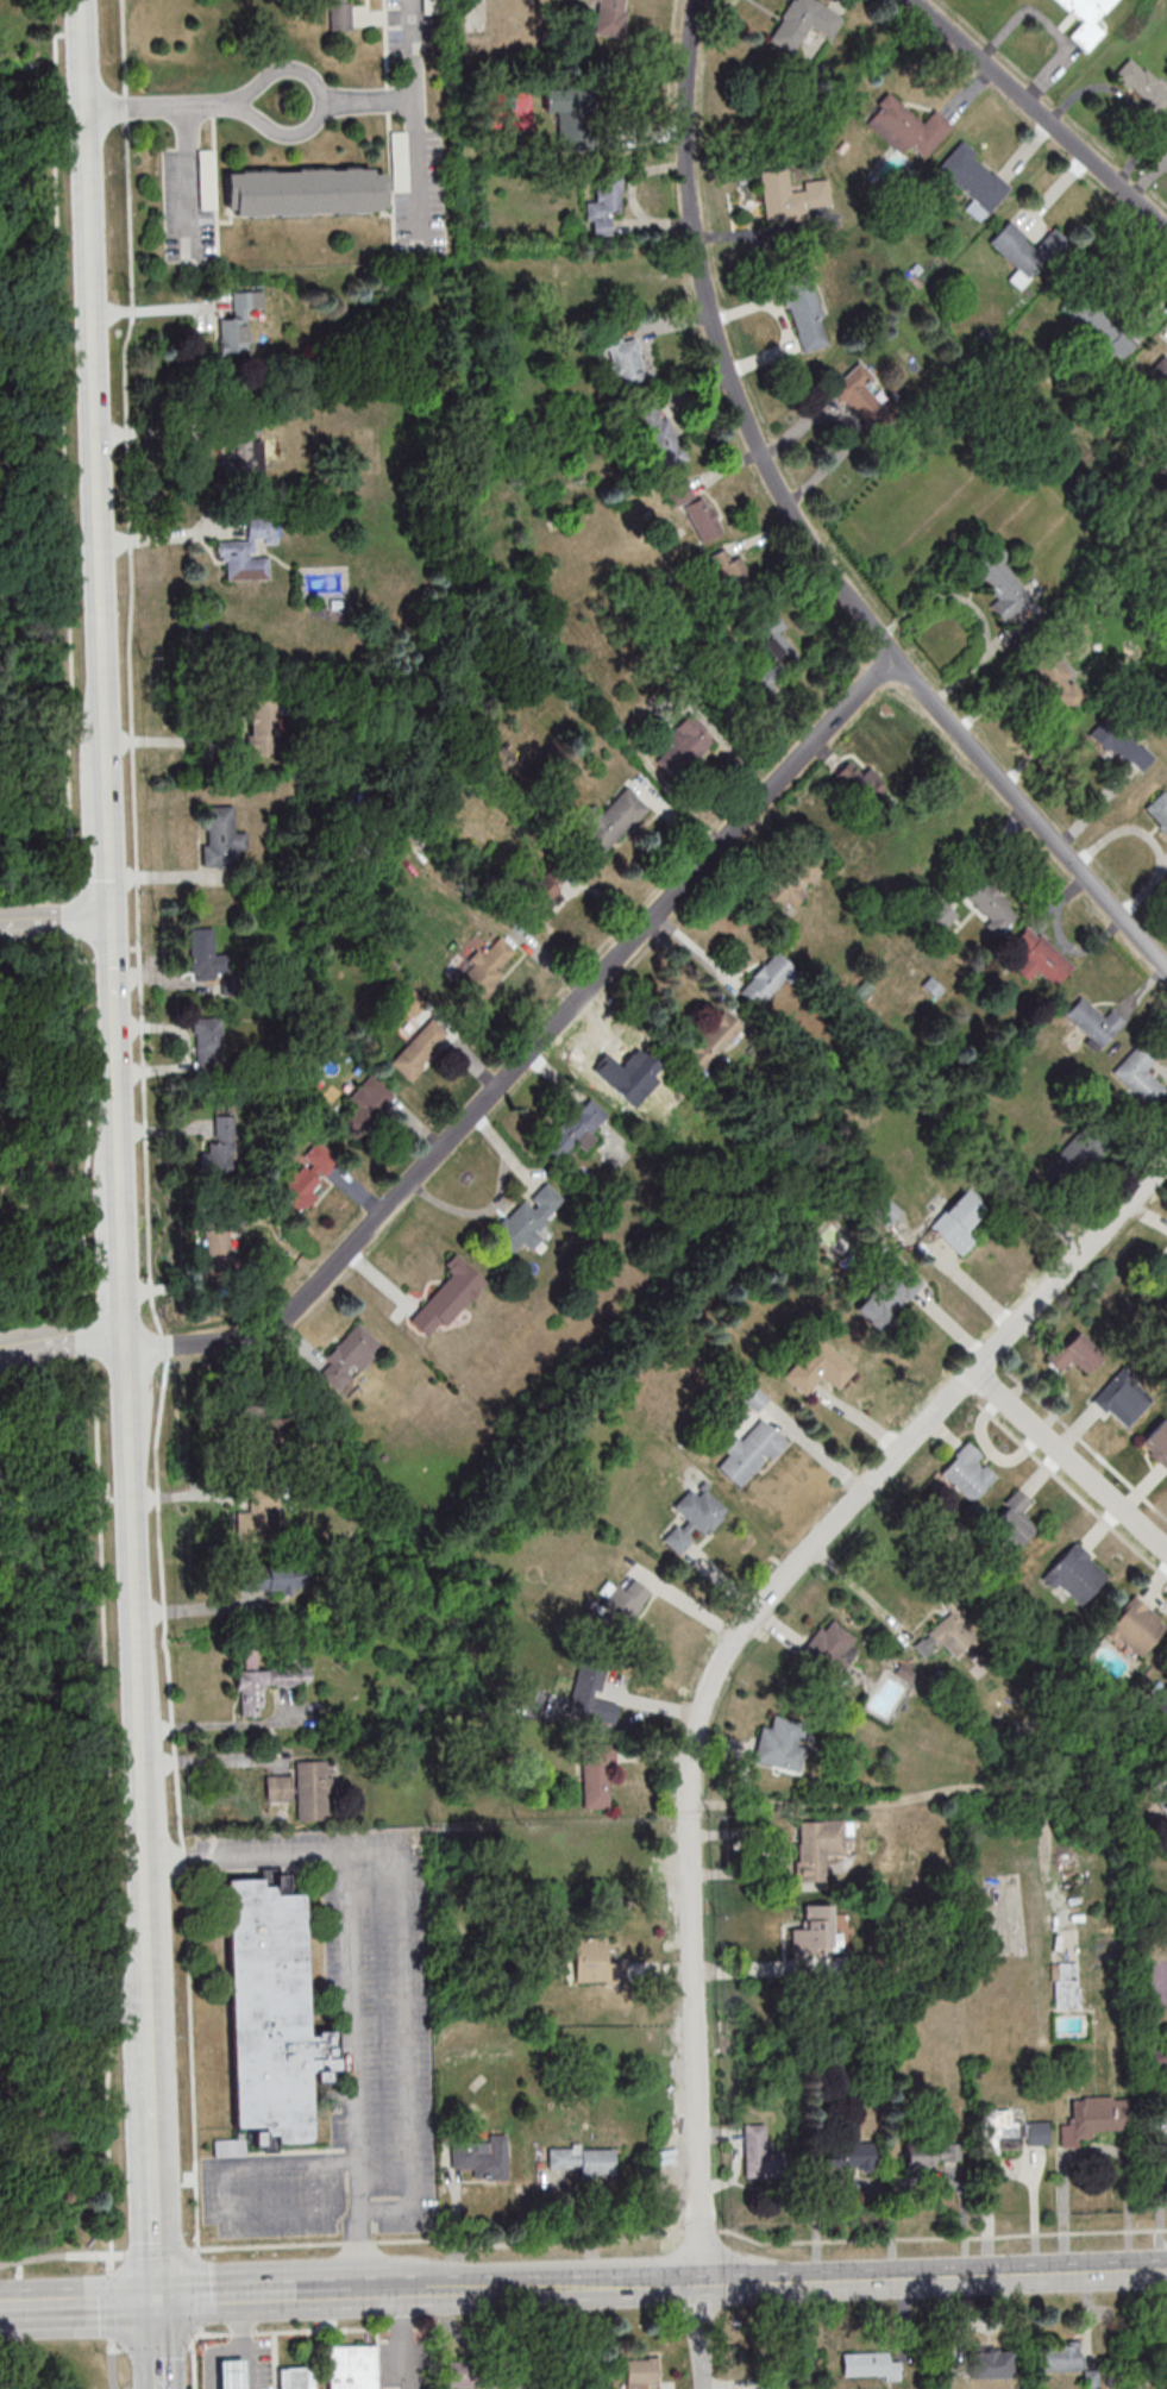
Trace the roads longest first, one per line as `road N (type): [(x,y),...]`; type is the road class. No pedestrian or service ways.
road 1 (residential): [(1166,972),(892,654),(793,512),(732,383),(698,268),(685,151),(695,0)]
road 2 (residential): [(128,1350),(200,1341),(278,1317),(327,1275),(892,654)]
road 3 (residential): [(698,2285),(699,1718),(716,1672),(758,1611),(975,1372)]
road 4 (secondary): [(108,771),(82,0)]
road 5 (secondary): [(151,2019),(127,1328)]
road 6 (secondary): [(1166,2268),(698,2285)]
road 7 (residential): [(1166,230),(915,0)]
road 8 (residential): [(975,1372),(1166,1161)]
road 9 (residential): [(1166,1547),(975,1372)]
road 10 (secondary): [(121,1168),(113,917)]
road 11 (secondary): [(698,2285),(489,2290)]
road 12 (secondary): [(156,2299),(152,2096)]
road 13 (secondary): [(127,1328),(121,1168)]
road 14 (secondary): [(156,2299),(0,2305)]
road 15 (secondary): [(113,917),(108,771)]
road 16 (secondary): [(291,2295),(156,2299)]

